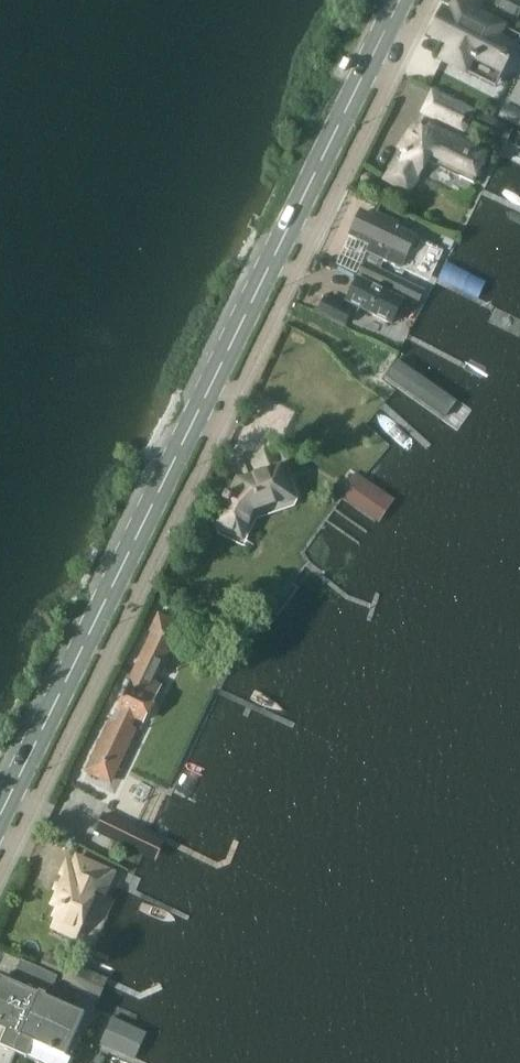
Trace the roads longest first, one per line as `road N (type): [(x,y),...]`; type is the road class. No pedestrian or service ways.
road 1 (secondary): [(401,0),(0,819)]

